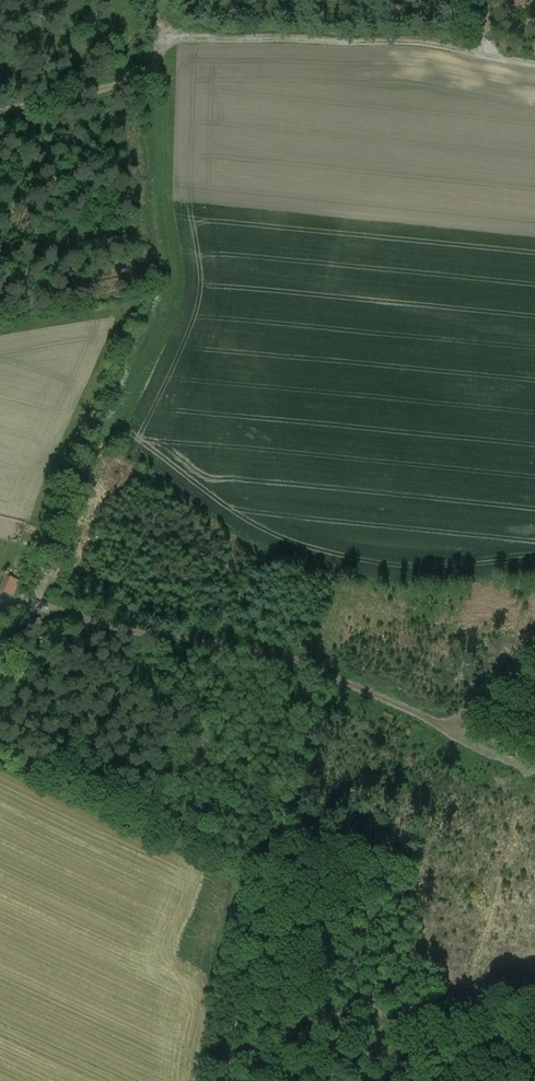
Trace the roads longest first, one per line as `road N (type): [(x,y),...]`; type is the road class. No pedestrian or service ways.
road 1 (track): [(534,64),(432,41),(189,36),(155,51),(149,81),(0,116)]

